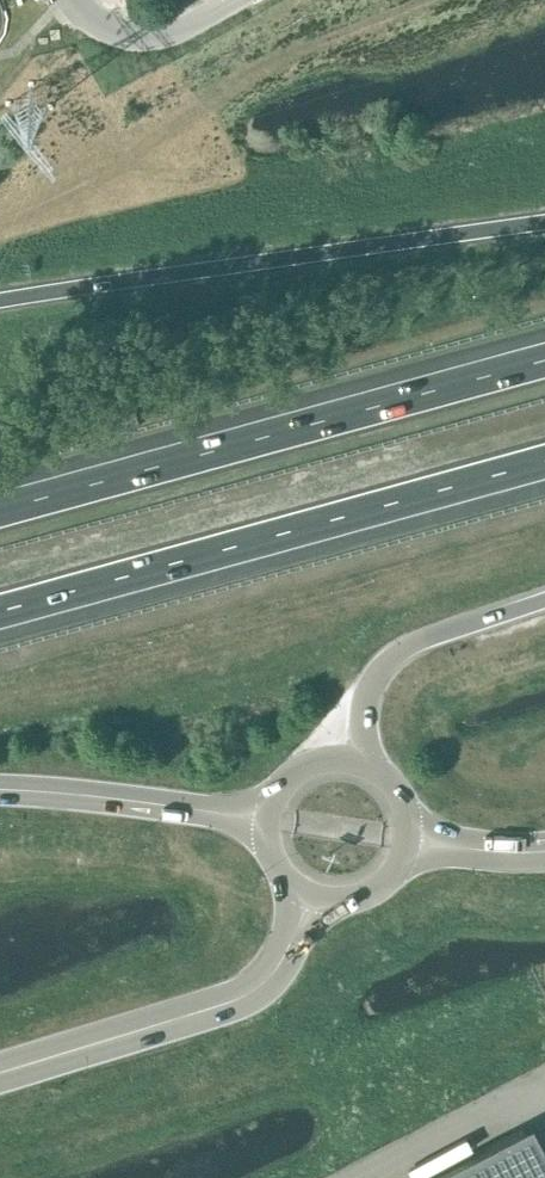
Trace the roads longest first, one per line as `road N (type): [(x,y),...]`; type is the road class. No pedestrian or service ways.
road 1 (motorway): [(0,619),(544,467)]
road 2 (motorway): [(544,359),(0,510)]
road 3 (motorway): [(544,221),(0,300)]
road 4 (tertiary): [(0,1073),(252,992),(278,966),(311,895)]
road 5 (motorway): [(372,767),(364,710),(385,663),(414,644),(544,600)]
road 6 (secondary): [(0,789),(267,819)]
road 7 (secondary): [(372,767),(339,758),(306,765),(280,787),(267,819)]
road 8 (secondary): [(408,841),(544,851)]
road 9 (secondary): [(311,895),(336,900),(372,891),(399,865),(408,841)]

